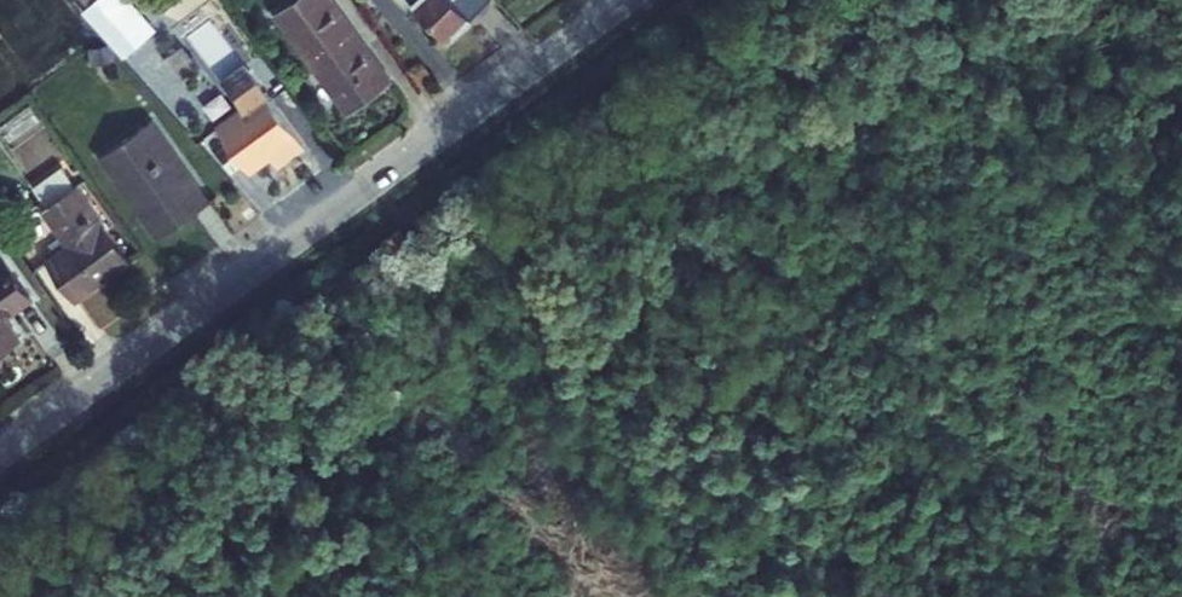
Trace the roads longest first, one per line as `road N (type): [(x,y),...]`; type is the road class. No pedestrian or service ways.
road 1 (residential): [(627,0),(0,457)]

